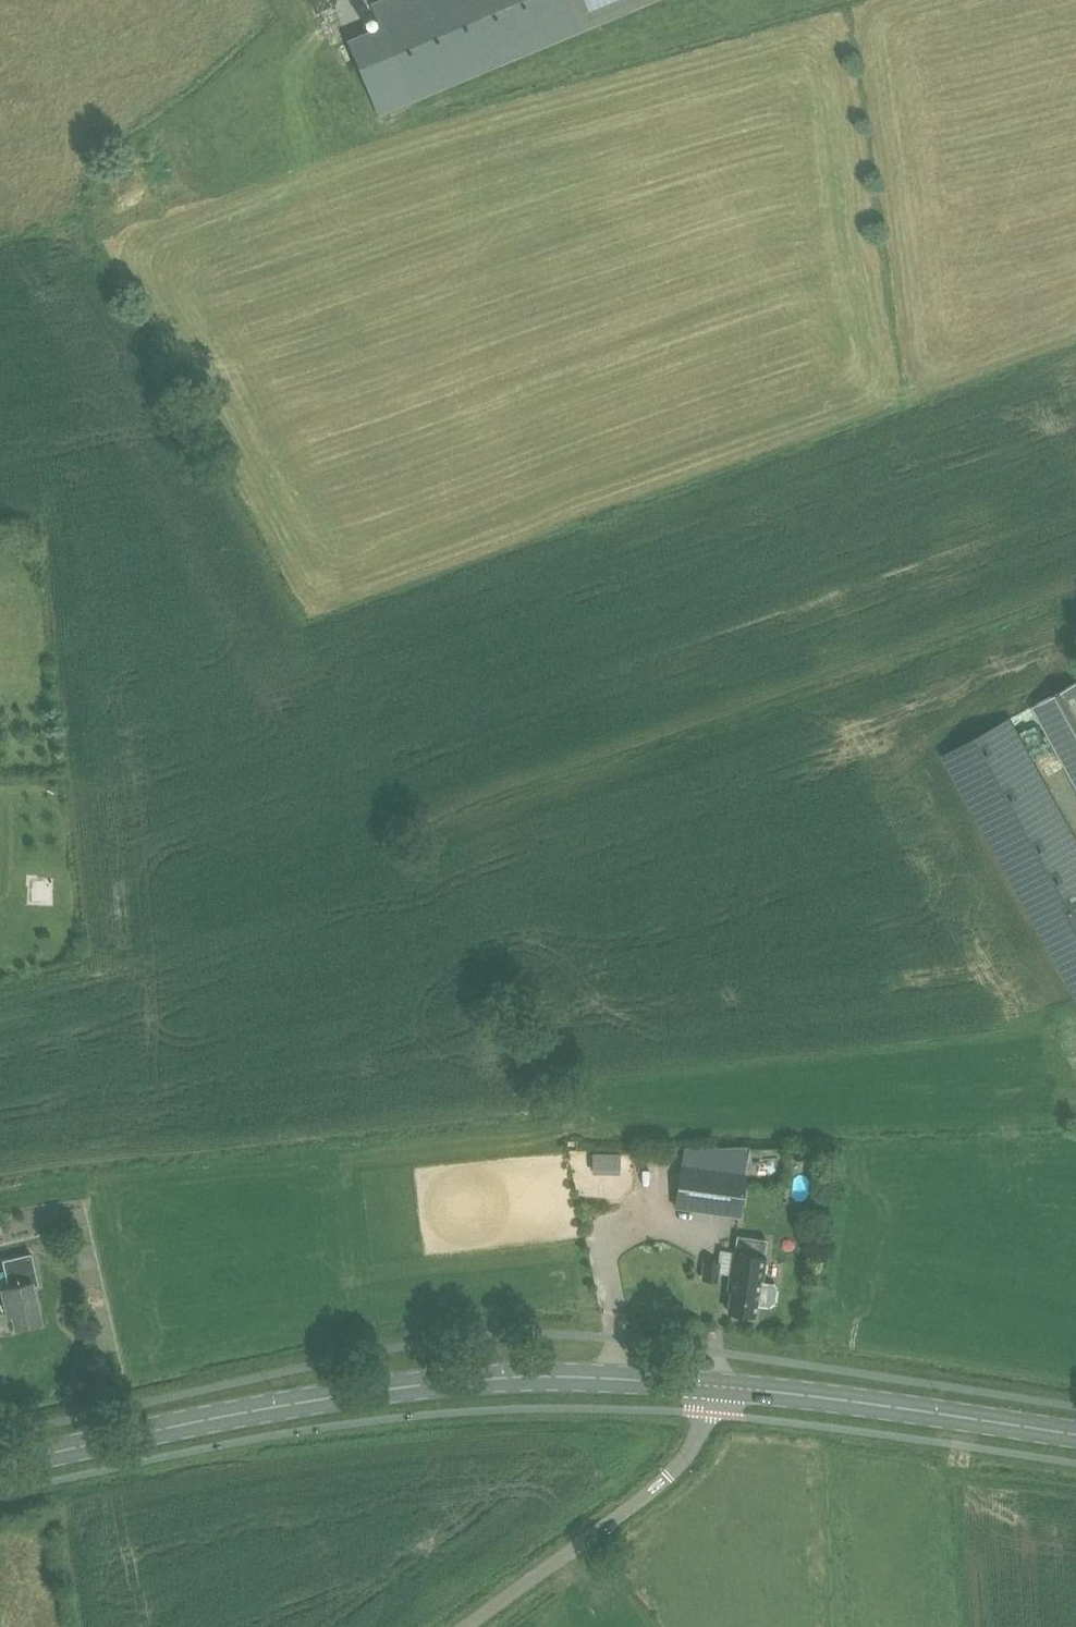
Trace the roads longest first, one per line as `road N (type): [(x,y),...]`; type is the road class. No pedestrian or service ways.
road 1 (primary): [(0,1465),(298,1403),(444,1385),(710,1384)]
road 2 (primary): [(710,1384),(1075,1436)]
road 3 (unclassified): [(463,1626),(668,1478),(693,1447),(710,1384)]

